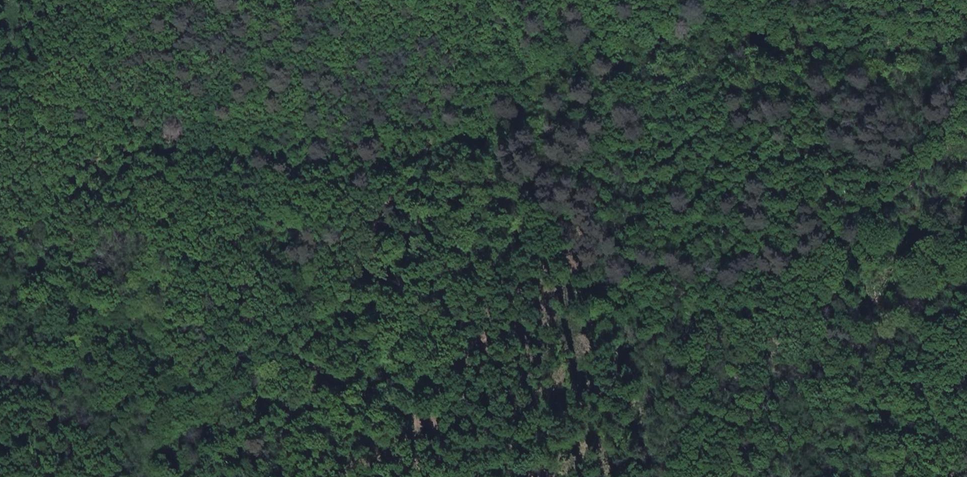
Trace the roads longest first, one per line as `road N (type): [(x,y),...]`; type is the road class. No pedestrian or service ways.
road 1 (track): [(286,0),(185,38),(64,38),(0,60)]

